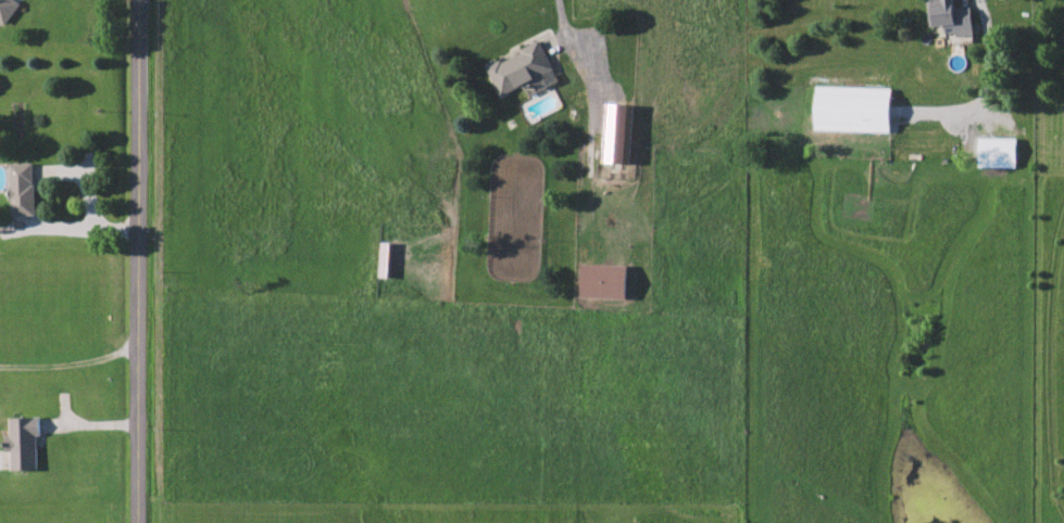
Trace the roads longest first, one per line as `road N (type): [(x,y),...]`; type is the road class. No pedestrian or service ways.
road 1 (secondary): [(143,0),(143,522)]

